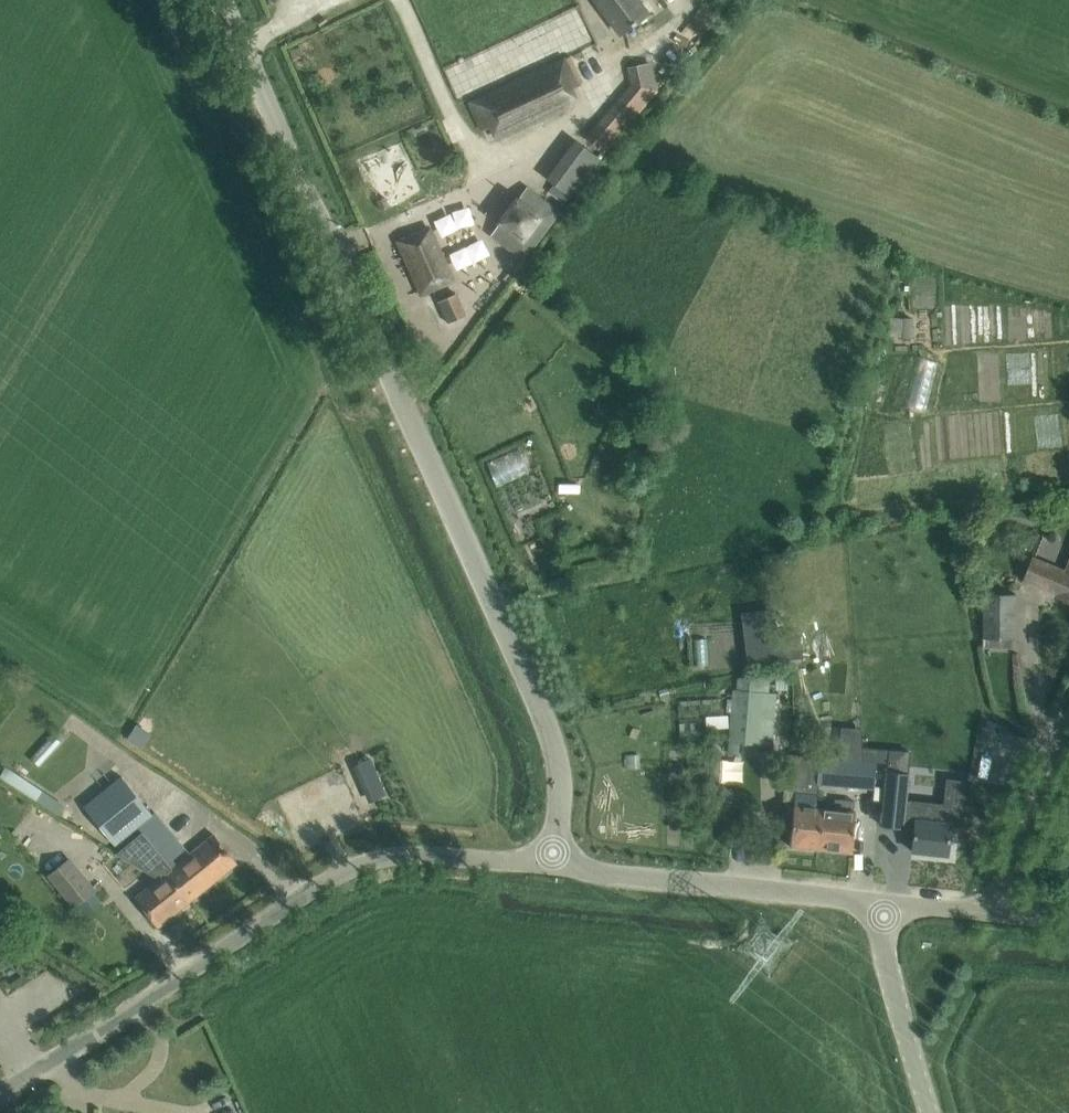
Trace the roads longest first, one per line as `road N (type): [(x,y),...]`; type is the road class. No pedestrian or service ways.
road 1 (unclassified): [(555,868),(561,780),(552,739),(213,0)]
road 2 (unclassified): [(0,1092),(350,870),(406,855),(555,868)]
road 3 (unclassified): [(885,902),(555,868)]
road 4 (unclassified): [(885,902),(889,973),(930,1112)]
road 5 (unclassified): [(1002,915),(1010,866),(1068,738)]

